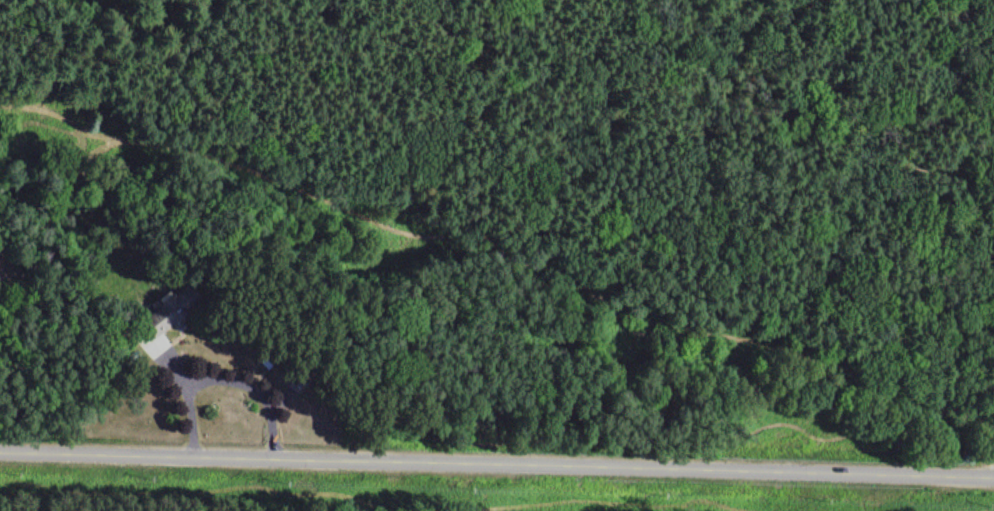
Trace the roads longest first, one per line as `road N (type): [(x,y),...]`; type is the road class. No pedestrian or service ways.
road 1 (track): [(993,476),(932,395),(17,110)]
road 2 (tertiary): [(0,450),(993,476)]

